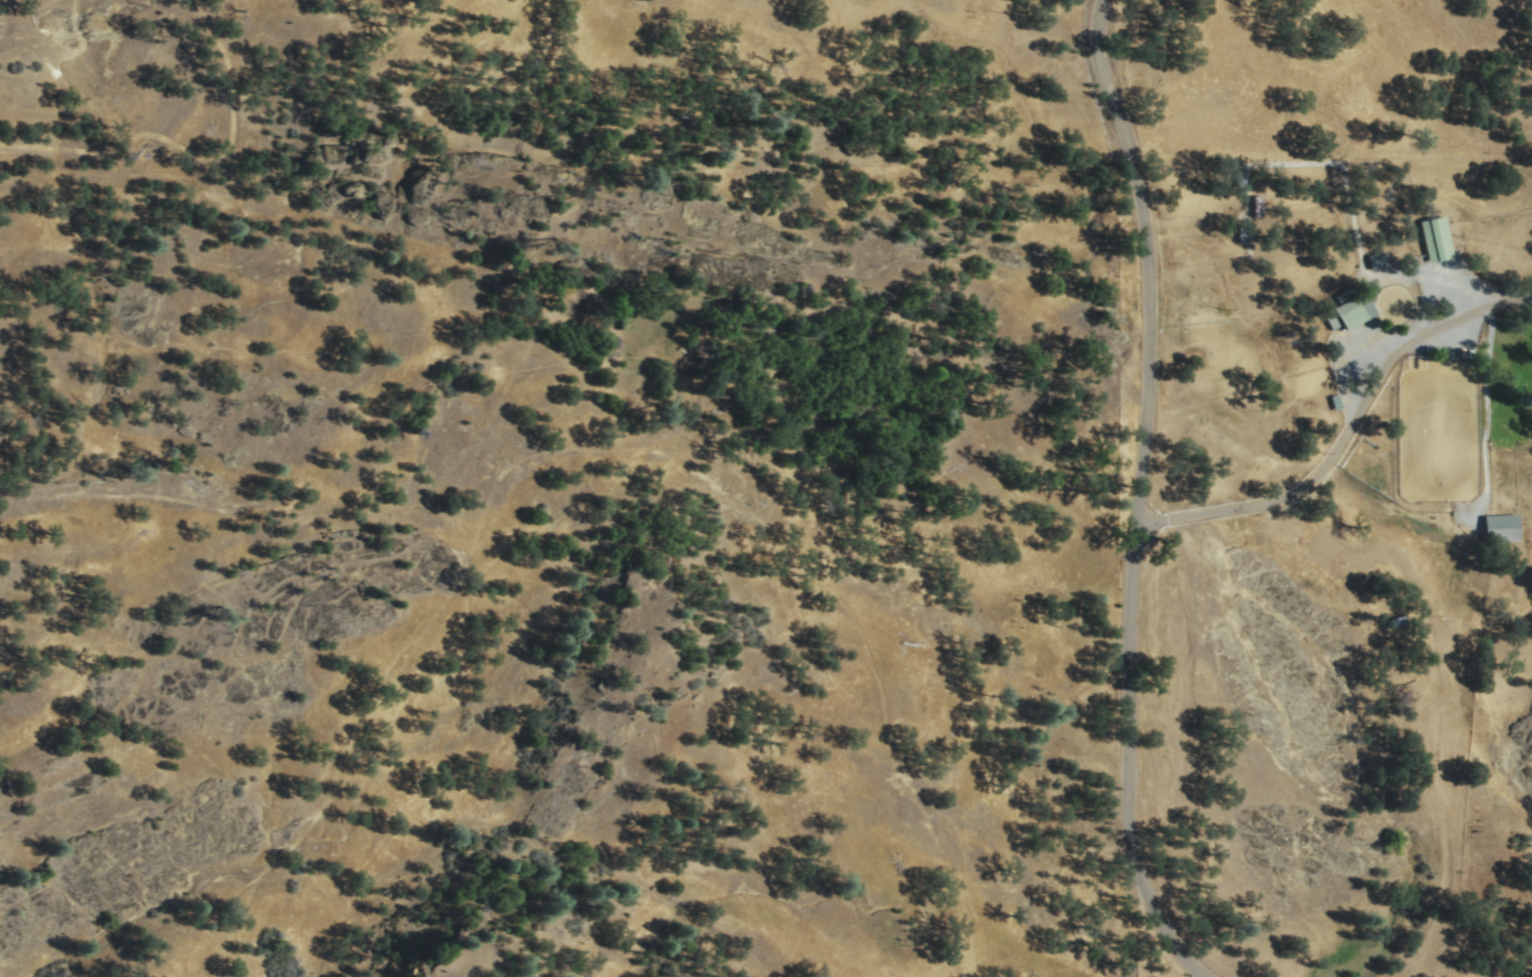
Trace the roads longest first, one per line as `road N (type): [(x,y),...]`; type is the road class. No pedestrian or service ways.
road 1 (residential): [(1138,525),(1149,269),(1129,146),(1097,56),(1101,0)]
road 2 (residential): [(1214,976),(1165,920),(1139,844),(1138,525)]
road 3 (track): [(1247,257),(1249,165),(1333,162),(1343,169),(1364,271),(1438,282),(1463,314)]
road 4 (track): [(0,143),(102,153),(154,133),(208,158),(223,150),(233,125),(226,53),(196,0)]
road 5 (track): [(1485,303),(1483,491),(1472,516)]

